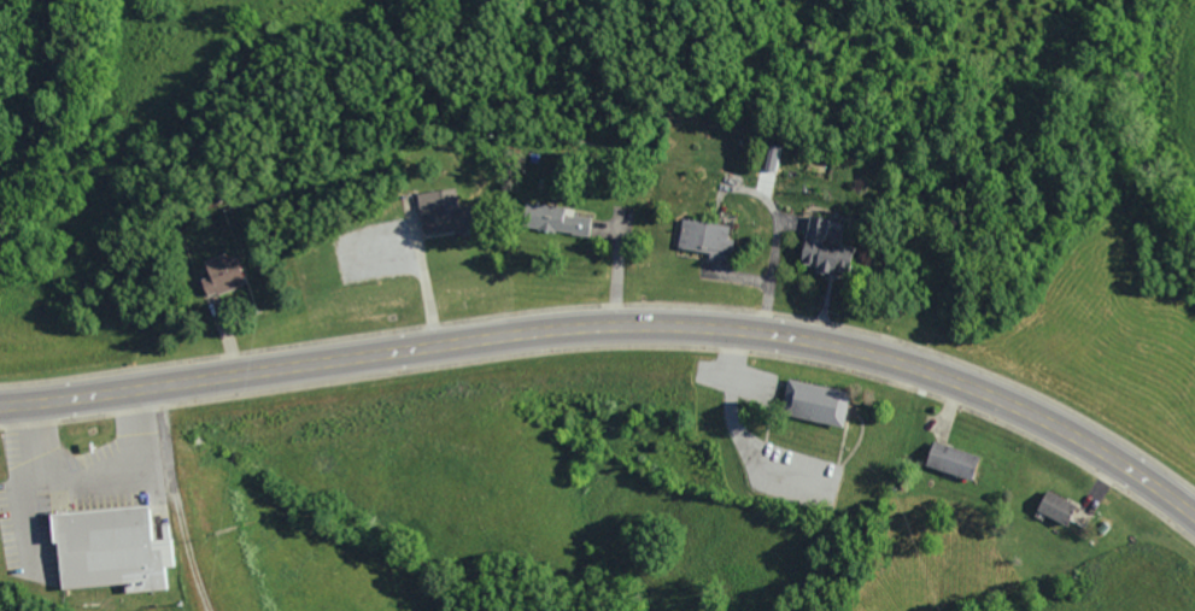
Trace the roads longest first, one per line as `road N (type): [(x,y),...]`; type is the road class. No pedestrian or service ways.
road 1 (primary): [(0,400),(494,334),(644,323),(743,329),(898,360),(977,388),(1078,437),(1194,514)]
road 2 (residential): [(151,383),(219,610)]

